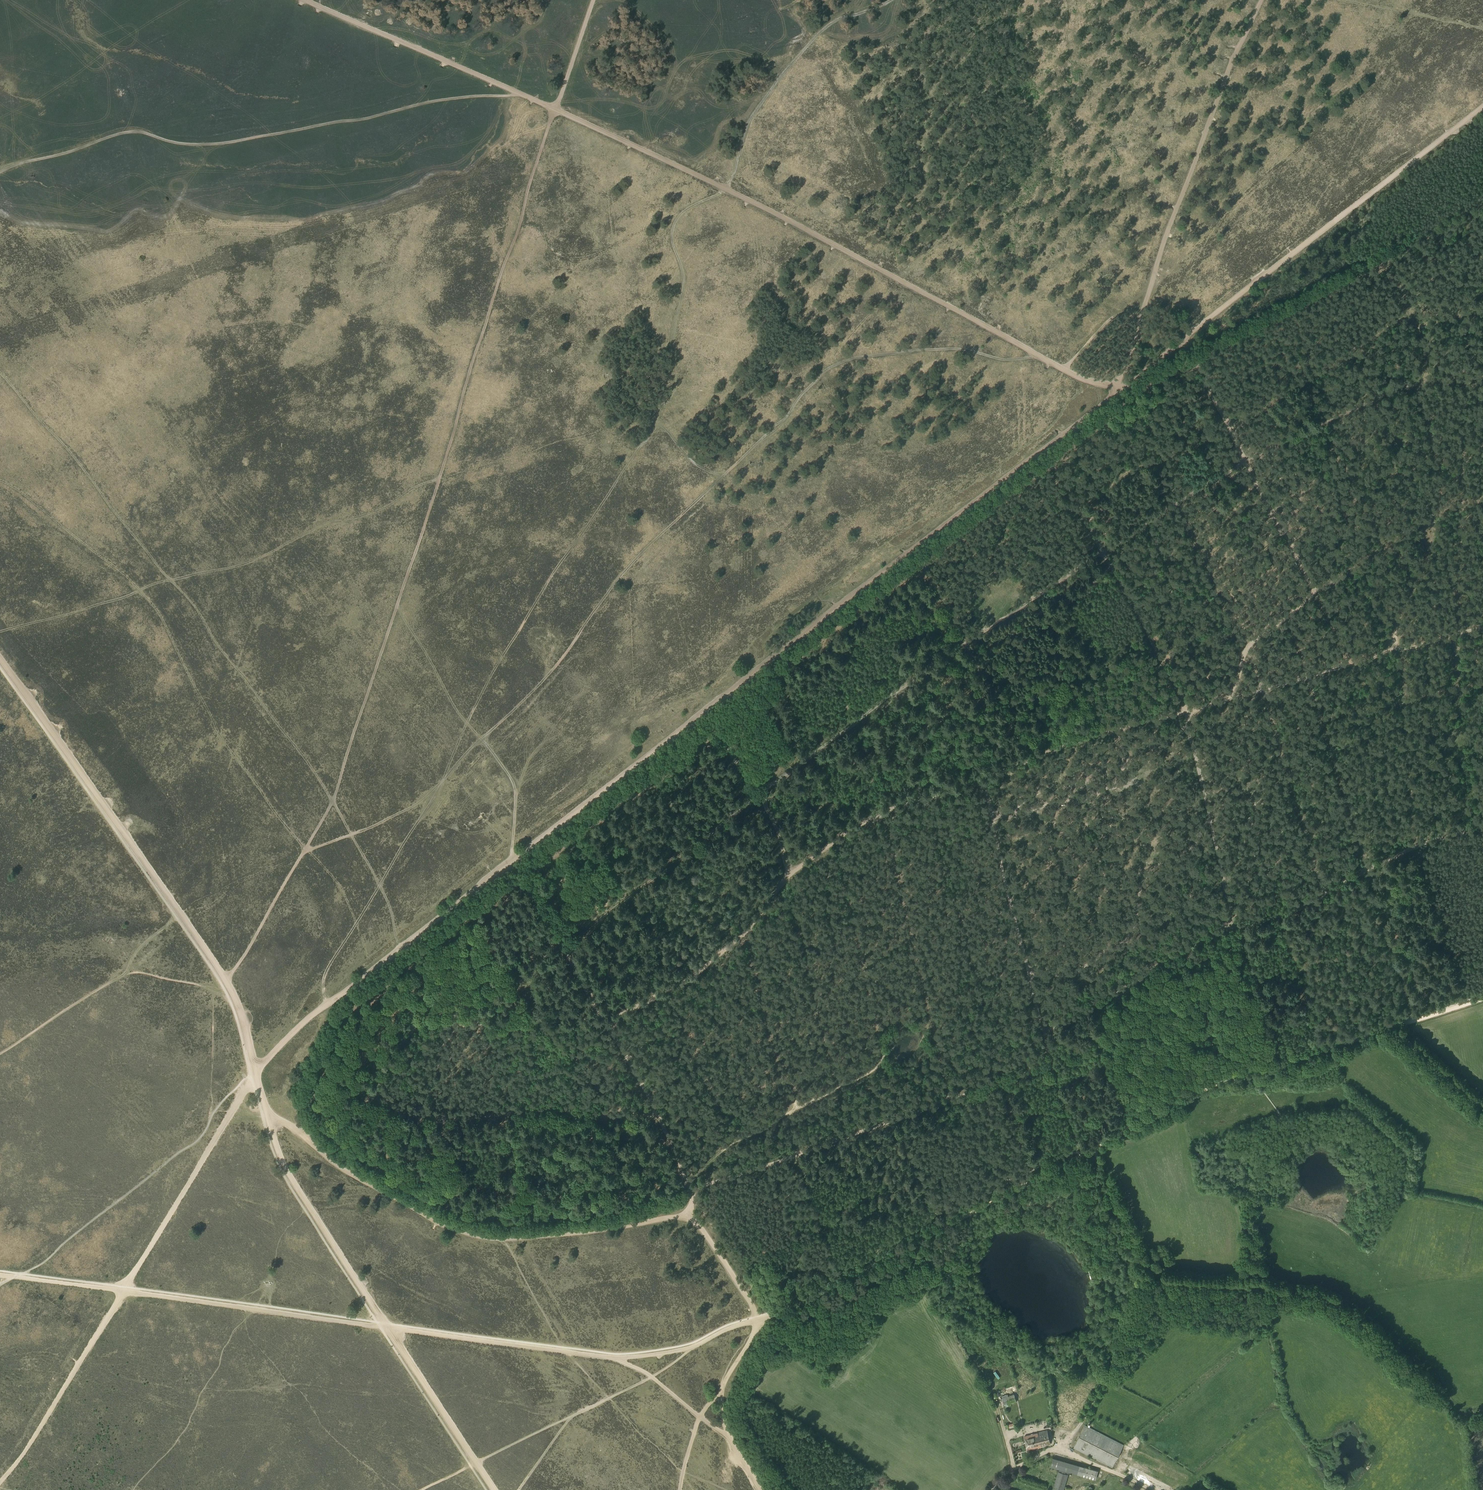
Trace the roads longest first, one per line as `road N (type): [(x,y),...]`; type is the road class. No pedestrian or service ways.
road 1 (track): [(1113,396),(289,1037),(256,1074),(0,1482)]
road 2 (track): [(554,953),(896,692),(1176,504),(1399,389),(1482,376)]
road 3 (track): [(395,610),(515,787),(513,860),(552,949),(665,1124),(693,1197),(775,1313)]
road 4 (track): [(726,473),(634,560),(554,668),(443,780),(324,972),(328,1003)]
road 5 (track): [(519,225),(335,796),(305,848)]
road 6 (track): [(377,1100),(386,1060),(430,1013),(580,1027),(634,1011),(694,971),(810,861),(884,809)]
road 7 (track): [(884,809),(1107,733),(1482,627)]
road 8 (track): [(269,1115),(359,1179),(458,1231),(532,1237),(687,1217),(758,1319)]
road 9 (track): [(654,419),(489,678),(443,780),(375,826),(305,848)]
road 10 (track): [(332,801),(195,608),(0,373)]
road 11 (track): [(555,110),(774,213),(1037,355)]
road 12 (track): [(524,95),(434,101),(214,144),(124,132),(0,172)]
road 13 (track): [(1054,456),(1180,694),(1233,925)]
road 14 (track): [(1040,1026),(1114,995),(1233,925),(1281,914),(1411,847),(1482,824)]
road 15 (track): [(305,848),(202,708),(156,607),(92,549),(0,489)]
road 16 (track): [(1113,396),(1482,106)]
road 17 (track): [(0,632),(235,566),(439,479)]
road 18 (track): [(1385,252),(1426,349),(1421,395),(1438,478),(1430,548),(1395,627),(1402,699)]
road 19 (track): [(1176,504),(1252,642),(1322,893)]
road 20 (track): [(982,775),(1050,1062),(1081,1155)]
road 21 (track): [(0,1275),(387,1327)]
road 22 (track): [(0,659),(223,978)]
road 23 (track): [(223,978),(279,1156),(387,1327)]
road 24 (track): [(693,1191),(1050,1062)]
road 25 (track): [(301,1134),(374,1100),(435,1119),(542,1105),(656,1108)]
road 26 (track): [(1182,341),(1351,666)]
road 27 (track): [(1037,355),(1008,360),(949,349),(846,361),(820,375),(726,473)]
road 28 (track): [(1260,0),(1142,312)]
road 29 (track): [(1460,506),(1457,634),(1468,829)]
road 30 (track): [(1149,454),(1225,423),(1411,311)]
road 31 (track): [(1225,701),(1248,646),(1437,500)]
road 32 (track): [(758,1319),(1024,1186)]
road 33 (track): [(726,189),(744,129),(776,80),(822,30),(891,0)]
road 34 (track): [(470,1466),(652,1377),(700,1339)]
road 35 (track): [(1029,975),(1073,972),(1114,949),(1136,921),(1144,869),(1192,844),(1209,820)]
road 36 (track): [(1286,617),(1367,867)]
road 37 (track): [(0,1054),(128,974),(231,992)]
road 38 (track): [(304,0),(524,95)]
road 39 (track): [(726,189),(581,257),(562,258),(535,225),(519,225)]
road 40 (track): [(319,1123),(362,1160),(439,1204),(524,1220)]
road 41 (track): [(387,1327),(616,1358)]
road 42 (track): [(920,558),(1025,760)]
road 43 (track): [(691,206),(671,233),(682,277),(672,384),(654,419)]
road 44 (track): [(673,986),(715,1082),(793,1077),(806,1104)]
road 45 (track): [(503,1022),(524,1220)]
road 46 (track): [(387,1327),(493,1489)]
road 47 (track): [(705,711),(779,827),(786,882)]
road 48 (track): [(1151,1278),(1070,1453)]
road 49 (track): [(564,1026),(609,1211)]
road 50 (track): [(992,817),(1101,792),(1122,767),(1121,730)]
road 51 (track): [(992,1489),(1043,1451),(1064,1451),(1151,1489)]
road 52 (track): [(1095,1148),(1250,1073)]
road 53 (track): [(524,1220),(609,1211),(691,1184)]
road 54 (track): [(1152,1275),(1320,1293)]
road 55 (track): [(748,922),(781,1075)]
road 56 (track): [(305,848),(223,978)]
road 57 (track): [(1250,1073),(1395,1028)]
road 58 (track): [(616,1358),(682,1349),(758,1319)]
road 59 (track): [(1402,699),(1411,847)]
road 60 (track): [(616,1358),(732,1440)]
road 61 (track): [(1095,1148),(1152,1275)]
road 62 (track): [(555,110),(519,225)]

